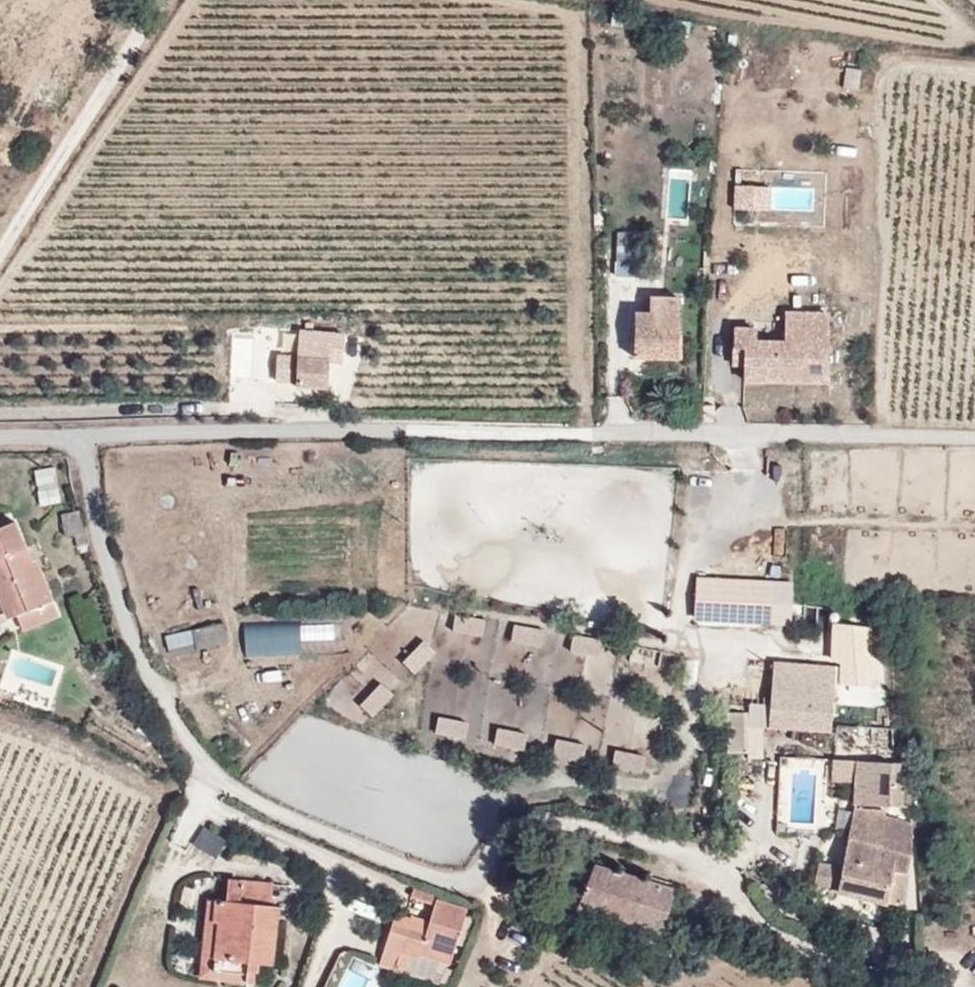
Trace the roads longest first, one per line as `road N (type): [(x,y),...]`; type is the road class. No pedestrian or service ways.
road 1 (unclassified): [(82,435),(100,538),(144,668),(195,751),(237,792),(451,882),(480,876),(504,837),(546,824),(599,830),(699,861)]
road 2 (unclassified): [(82,435),(974,438)]
road 3 (track): [(0,246),(164,0)]

